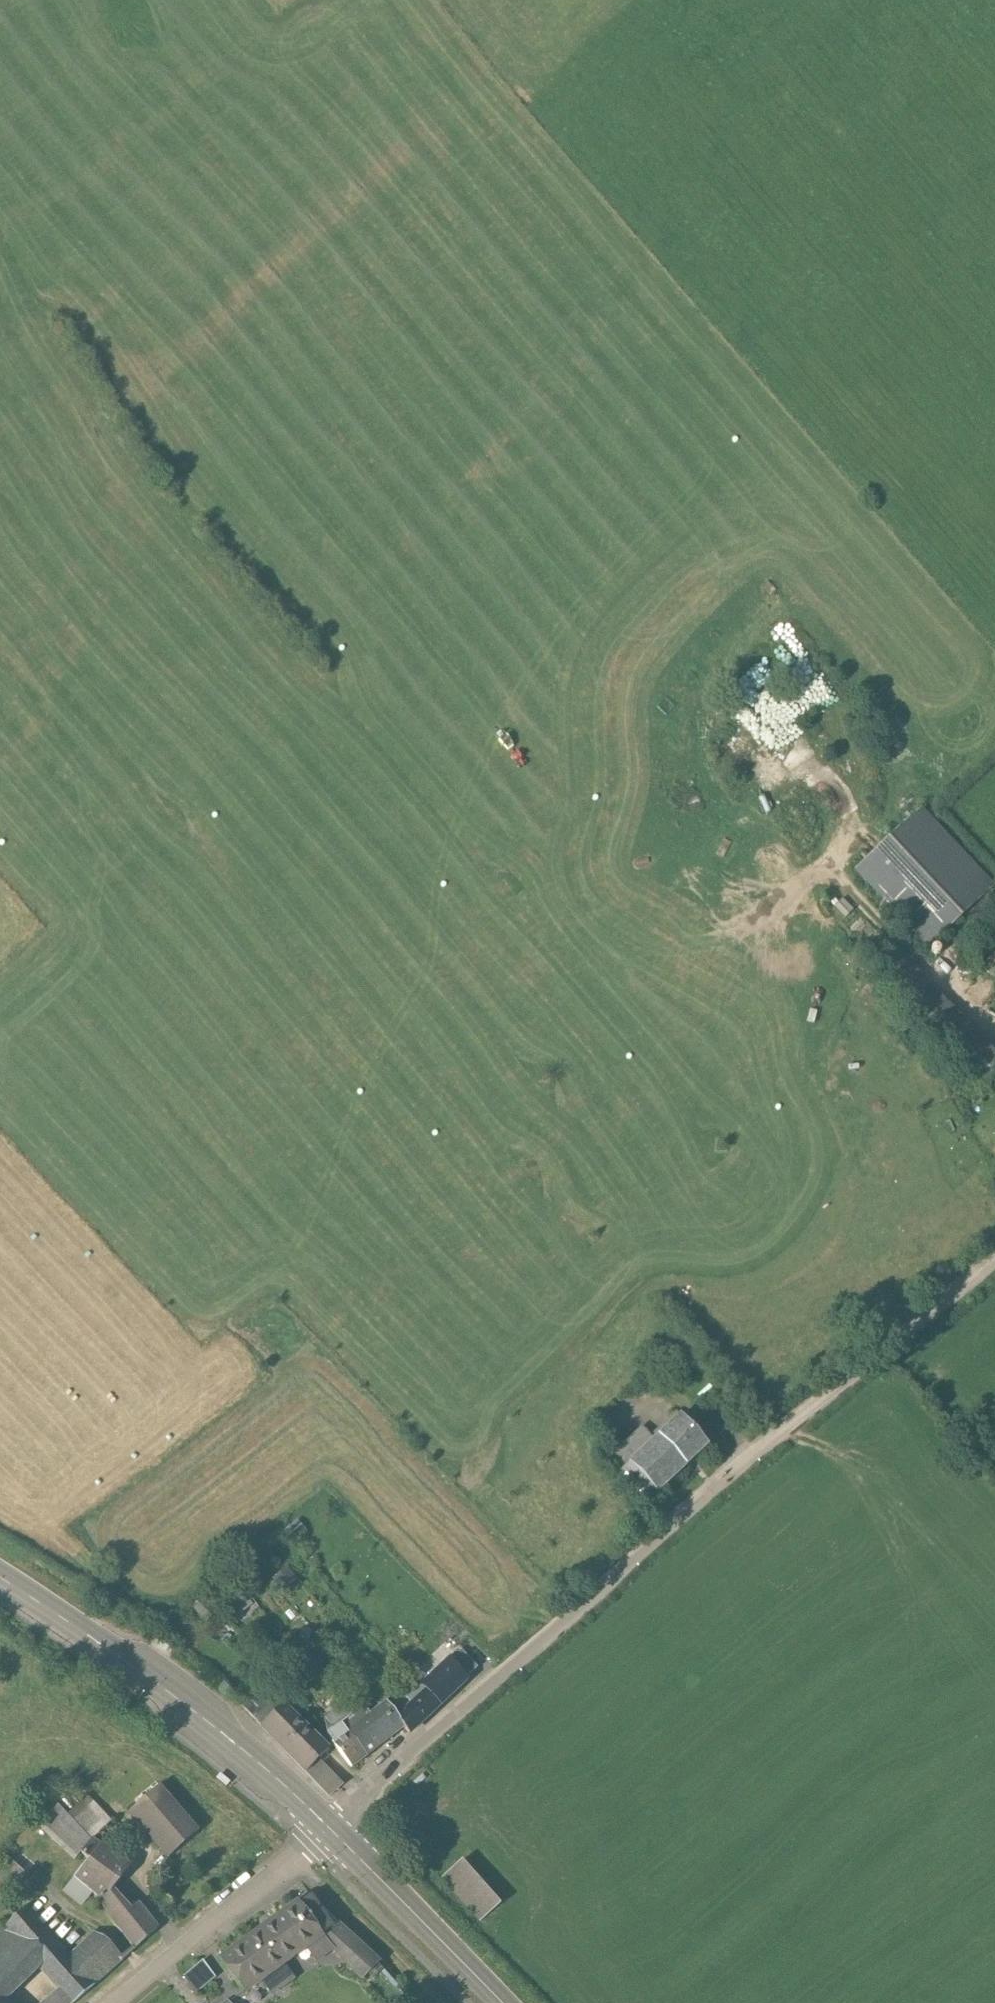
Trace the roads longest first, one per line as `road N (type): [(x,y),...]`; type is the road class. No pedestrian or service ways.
road 1 (residential): [(331,1830),(510,1668),(994,1258)]
road 2 (secondary): [(0,1578),(184,1702),(331,1830)]
road 3 (residential): [(119,2002),(331,1830)]
road 4 (secondary): [(331,1830),(503,2002)]
road 5 (track): [(300,1857),(448,2002)]

